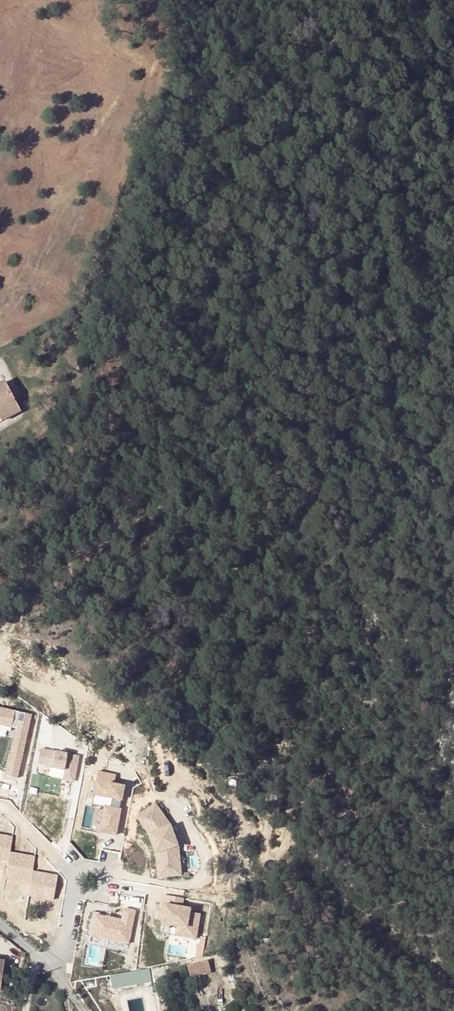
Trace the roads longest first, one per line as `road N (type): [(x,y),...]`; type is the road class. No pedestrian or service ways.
road 1 (unclassified): [(0,920),(79,1010)]

